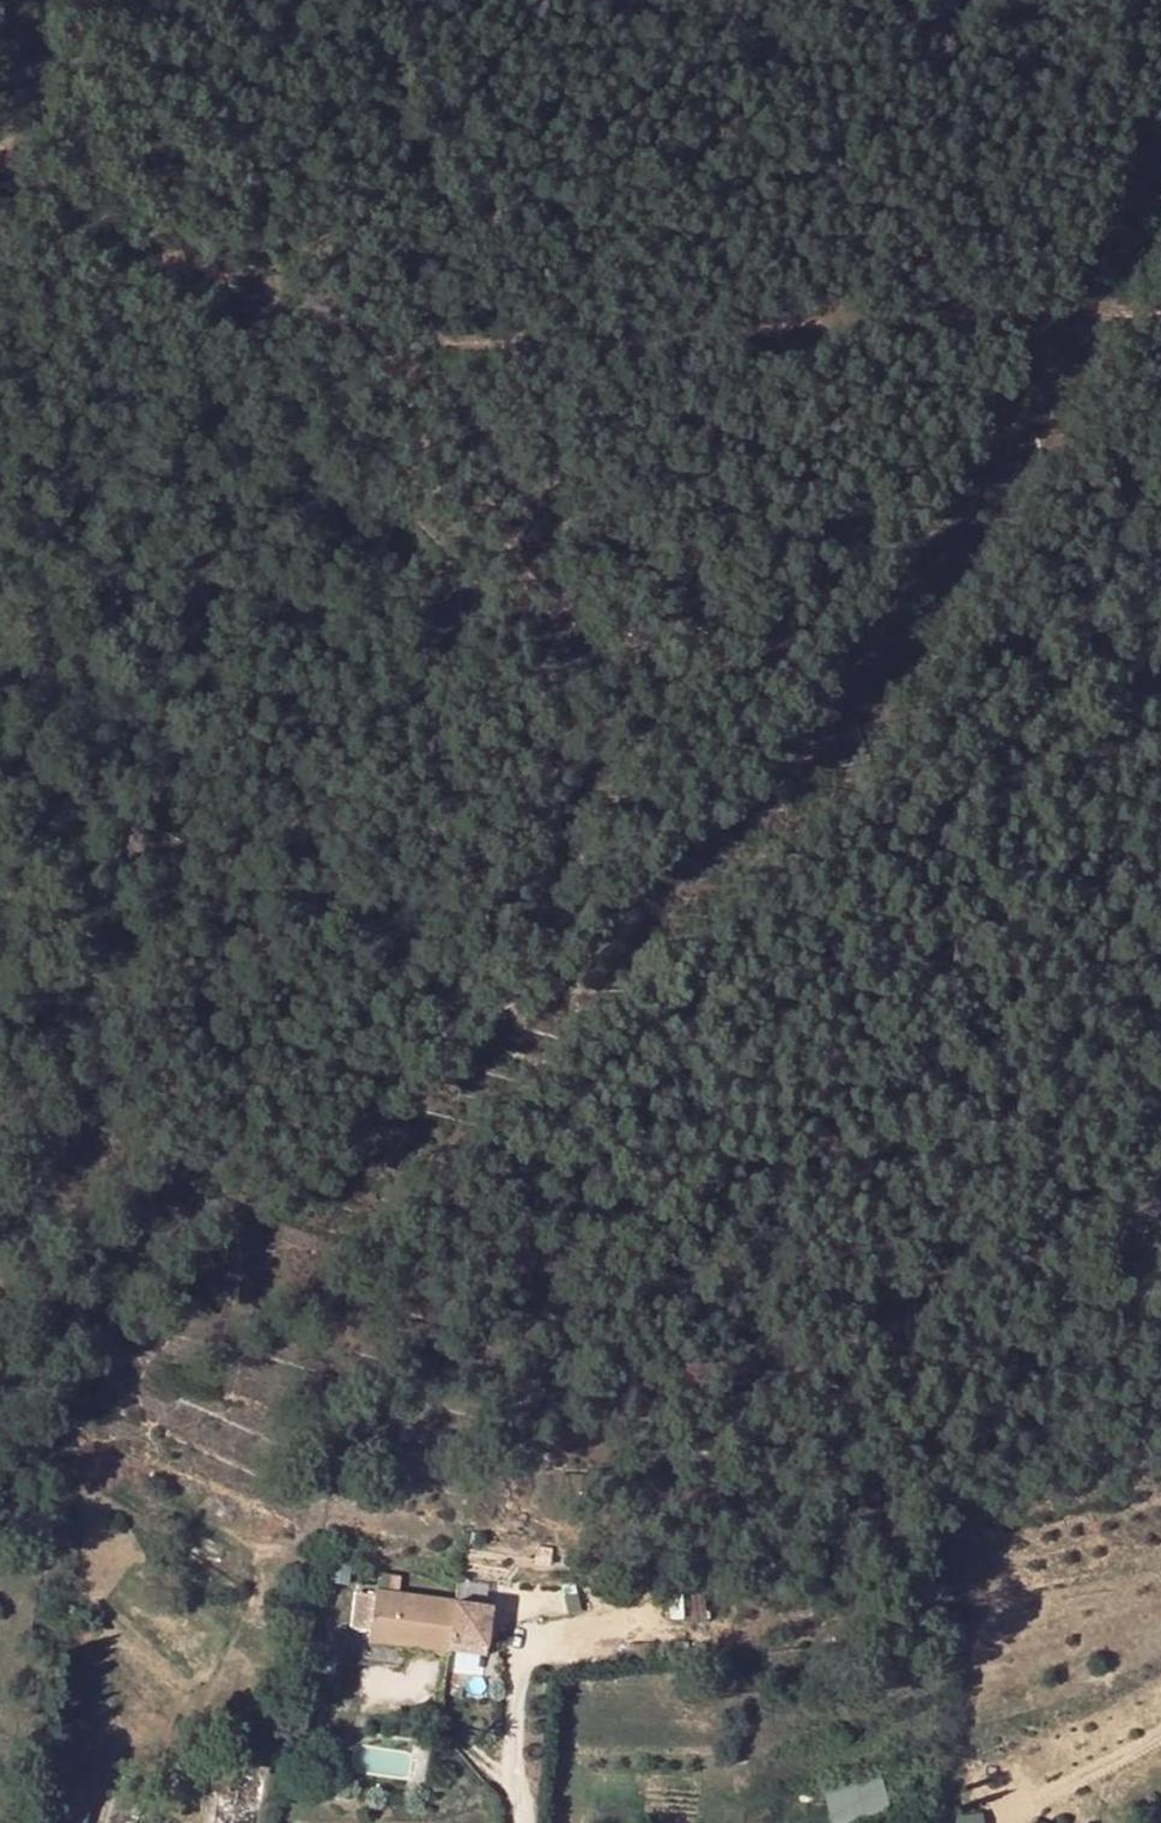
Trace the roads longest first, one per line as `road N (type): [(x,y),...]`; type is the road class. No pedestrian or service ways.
road 1 (residential): [(525,1822),(509,1753),(520,1664),(545,1639),(641,1625)]

